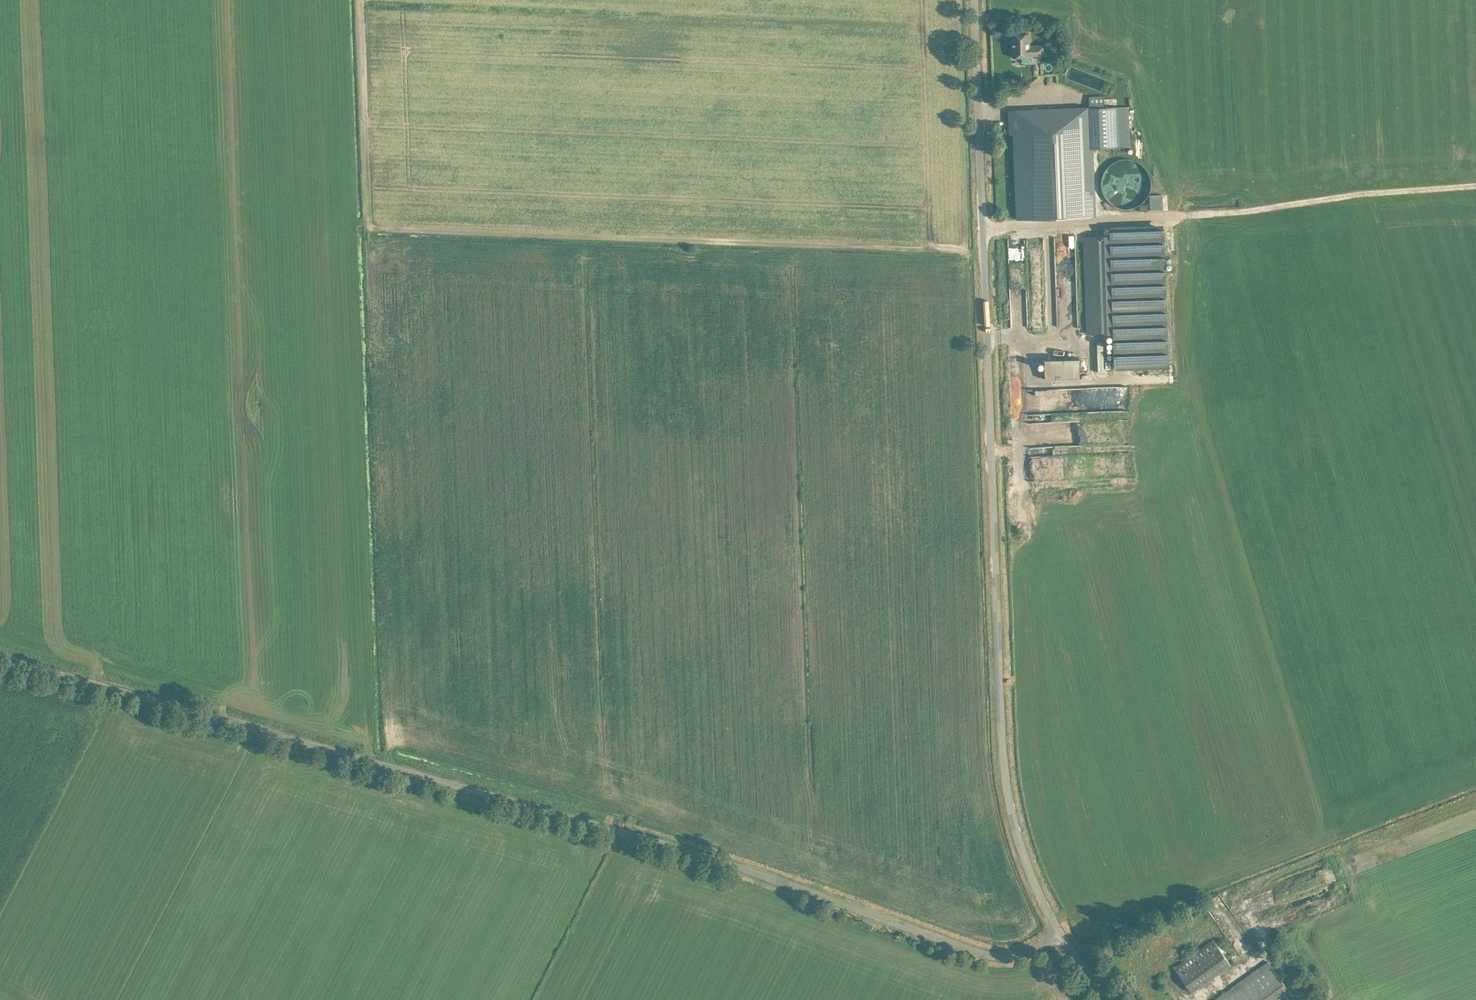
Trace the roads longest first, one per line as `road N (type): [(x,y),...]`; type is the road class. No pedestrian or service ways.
road 1 (unclassified): [(1061,934),(1014,955),(978,952),(701,855),(0,658)]
road 2 (unclassified): [(1061,934),(1026,861),(1002,747),(975,0)]

